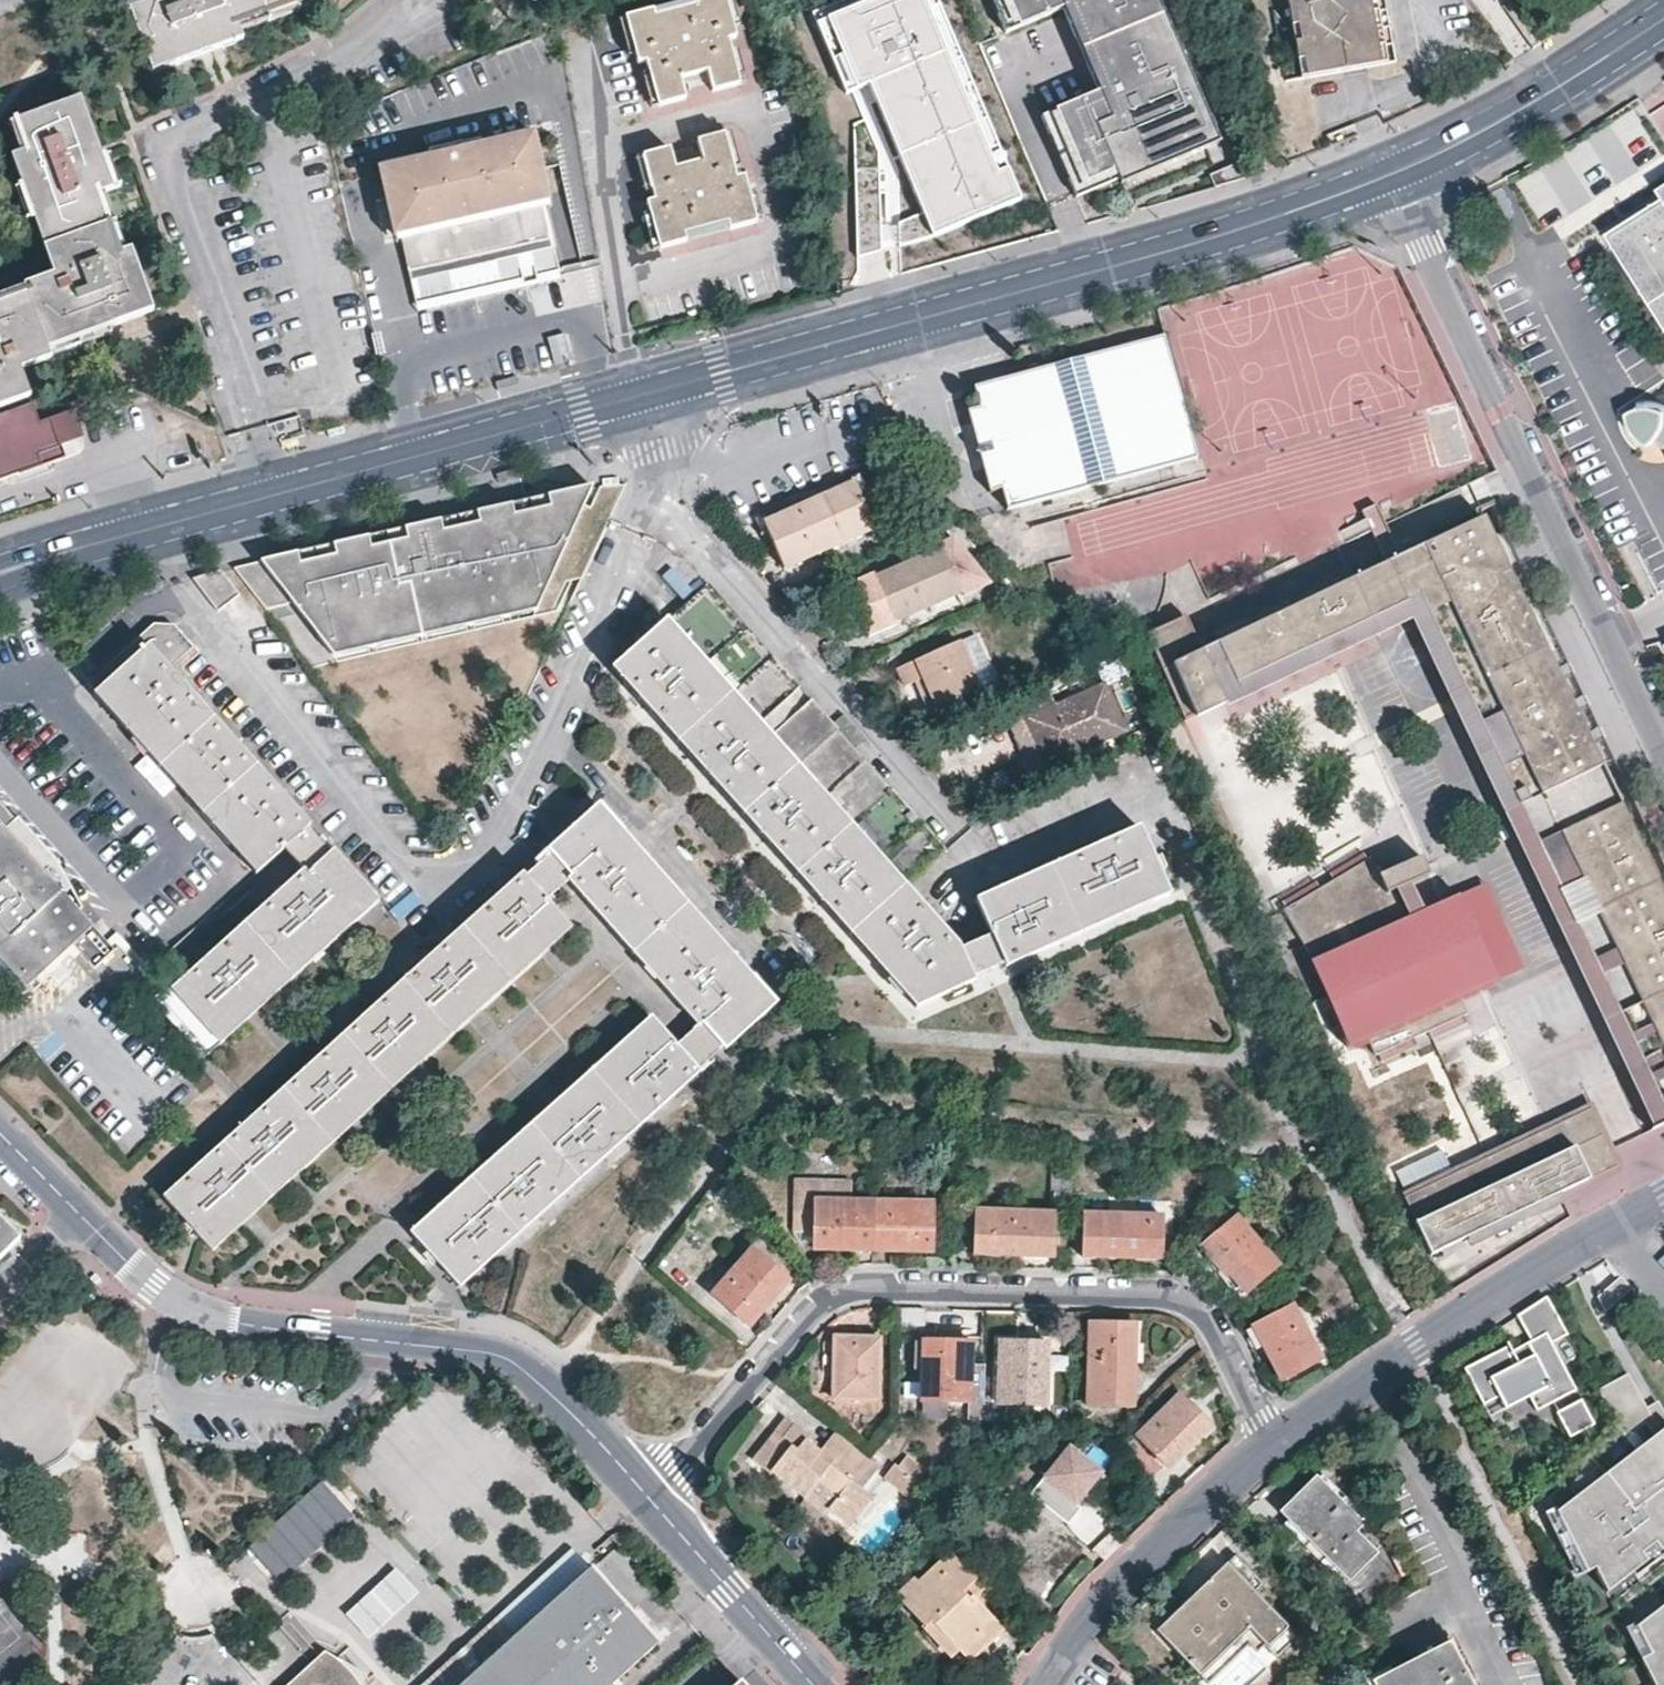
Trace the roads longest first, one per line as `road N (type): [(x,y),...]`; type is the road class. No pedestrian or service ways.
road 1 (residential): [(1274,1442),(1212,1326),(1179,1296),(858,1292),(819,1310),(649,1503)]
road 2 (residential): [(649,1503),(604,1445),(516,1363),(489,1352),(194,1315),(151,1291),(0,1137)]
road 3 (primary): [(660,387),(1088,274),(1389,175)]
road 4 (residential): [(554,738),(492,857),(457,888),(443,889),(416,877),(193,605),(167,602),(137,613),(65,687)]
road 5 (residential): [(1389,175),(1663,755)]
road 6 (residential): [(394,0),(354,33),(183,133),(169,152),(275,493)]
road 7 (residential): [(0,761),(125,903),(189,844),(65,687)]
road 8 (residential): [(1663,1203),(1274,1442)]
road 9 (residential): [(657,497),(957,838)]
road 10 (primary): [(275,493),(660,387)]
road 11 (residential): [(1274,1442),(1113,1587),(1043,1684)]
road 12 (residential): [(771,972),(554,738)]
road 13 (residential): [(657,497),(554,738)]
road 14 (residential): [(811,1684),(649,1503)]
road 15 (primary): [(1389,175),(1555,89)]
road 16 (primary): [(111,538),(275,493)]
road 17 (primary): [(1555,89),(1663,18)]
road 18 (primary): [(0,594),(111,538)]

